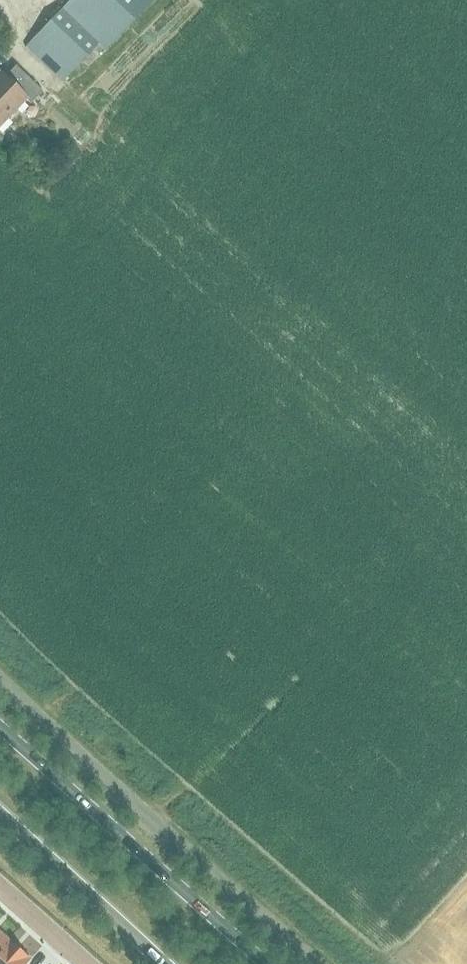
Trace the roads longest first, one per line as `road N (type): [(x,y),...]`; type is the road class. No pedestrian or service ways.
road 1 (unclassified): [(312,963),(0,679)]
road 2 (primary): [(268,963),(0,729)]
road 3 (primary): [(0,819),(162,963)]

